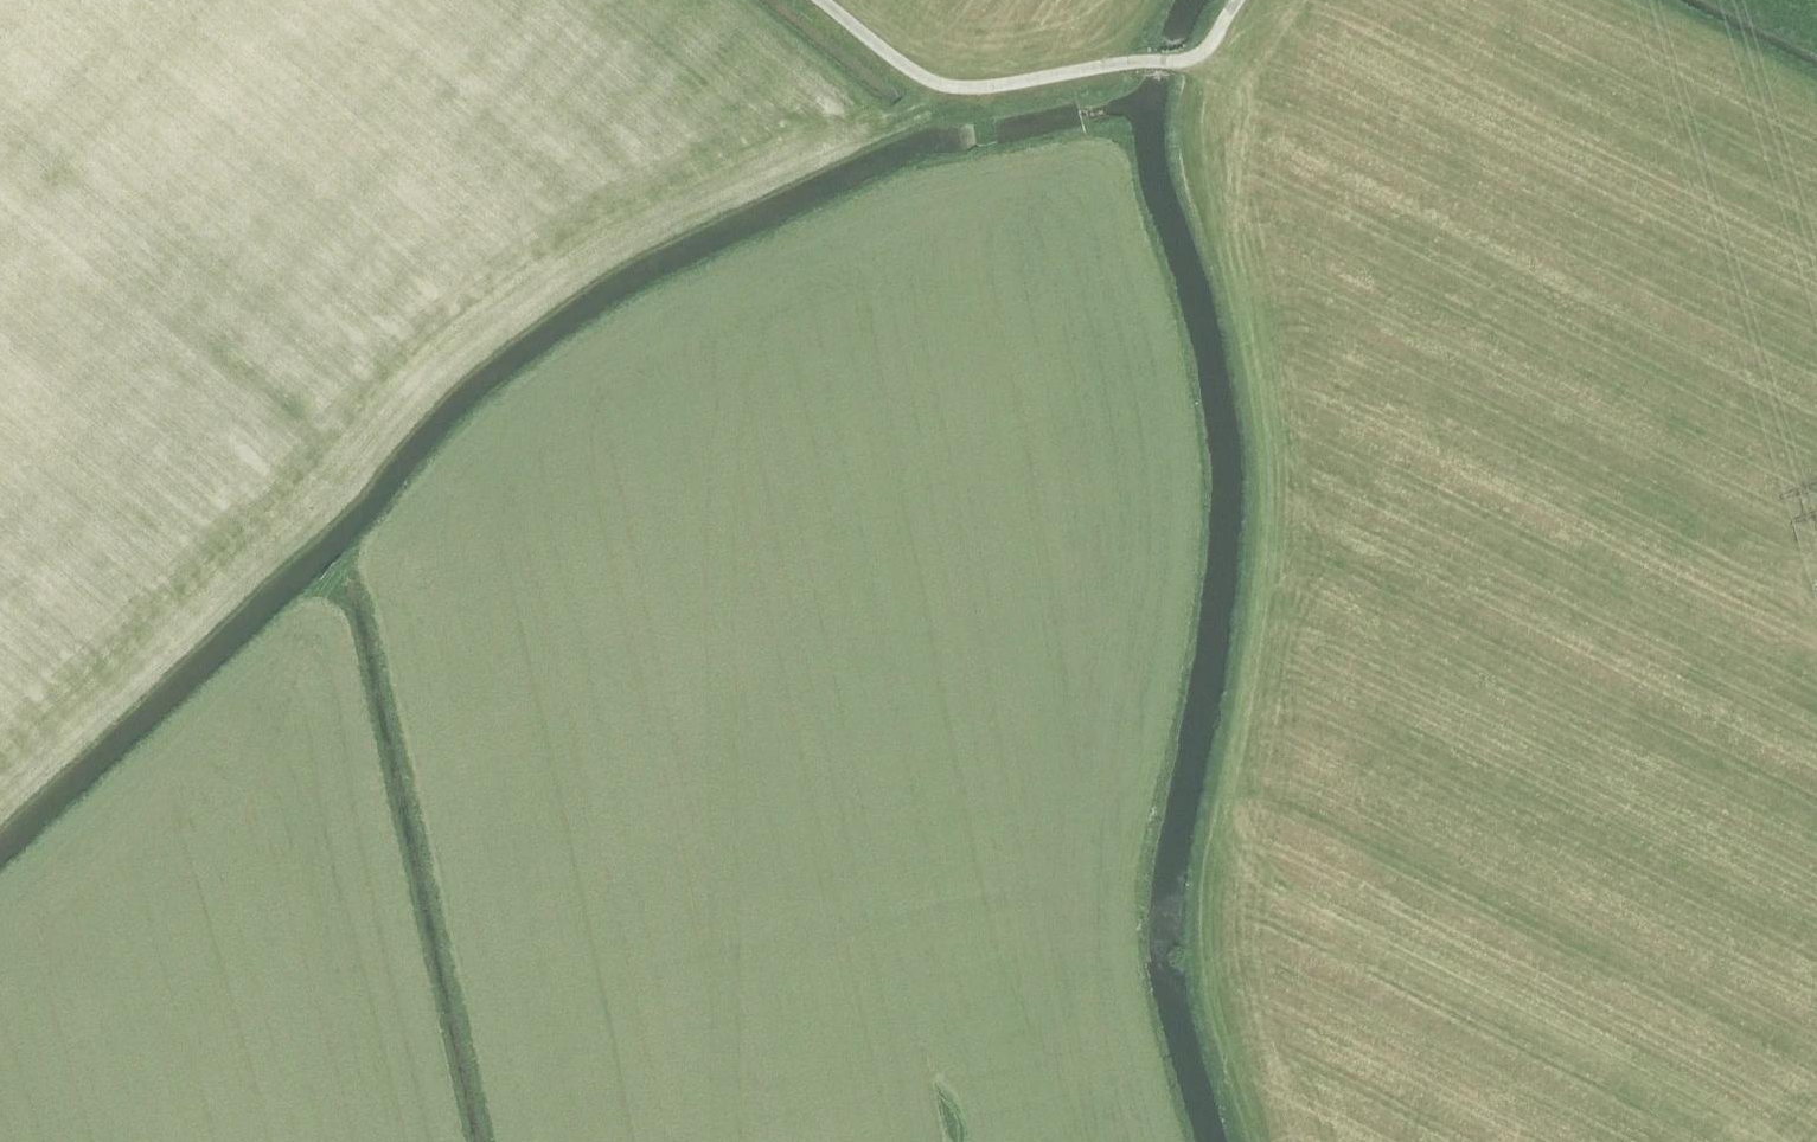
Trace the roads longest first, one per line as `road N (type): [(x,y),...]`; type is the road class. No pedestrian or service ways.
road 1 (track): [(1238,0),(1211,44),(1194,56),(970,87),(920,74),(824,0)]

